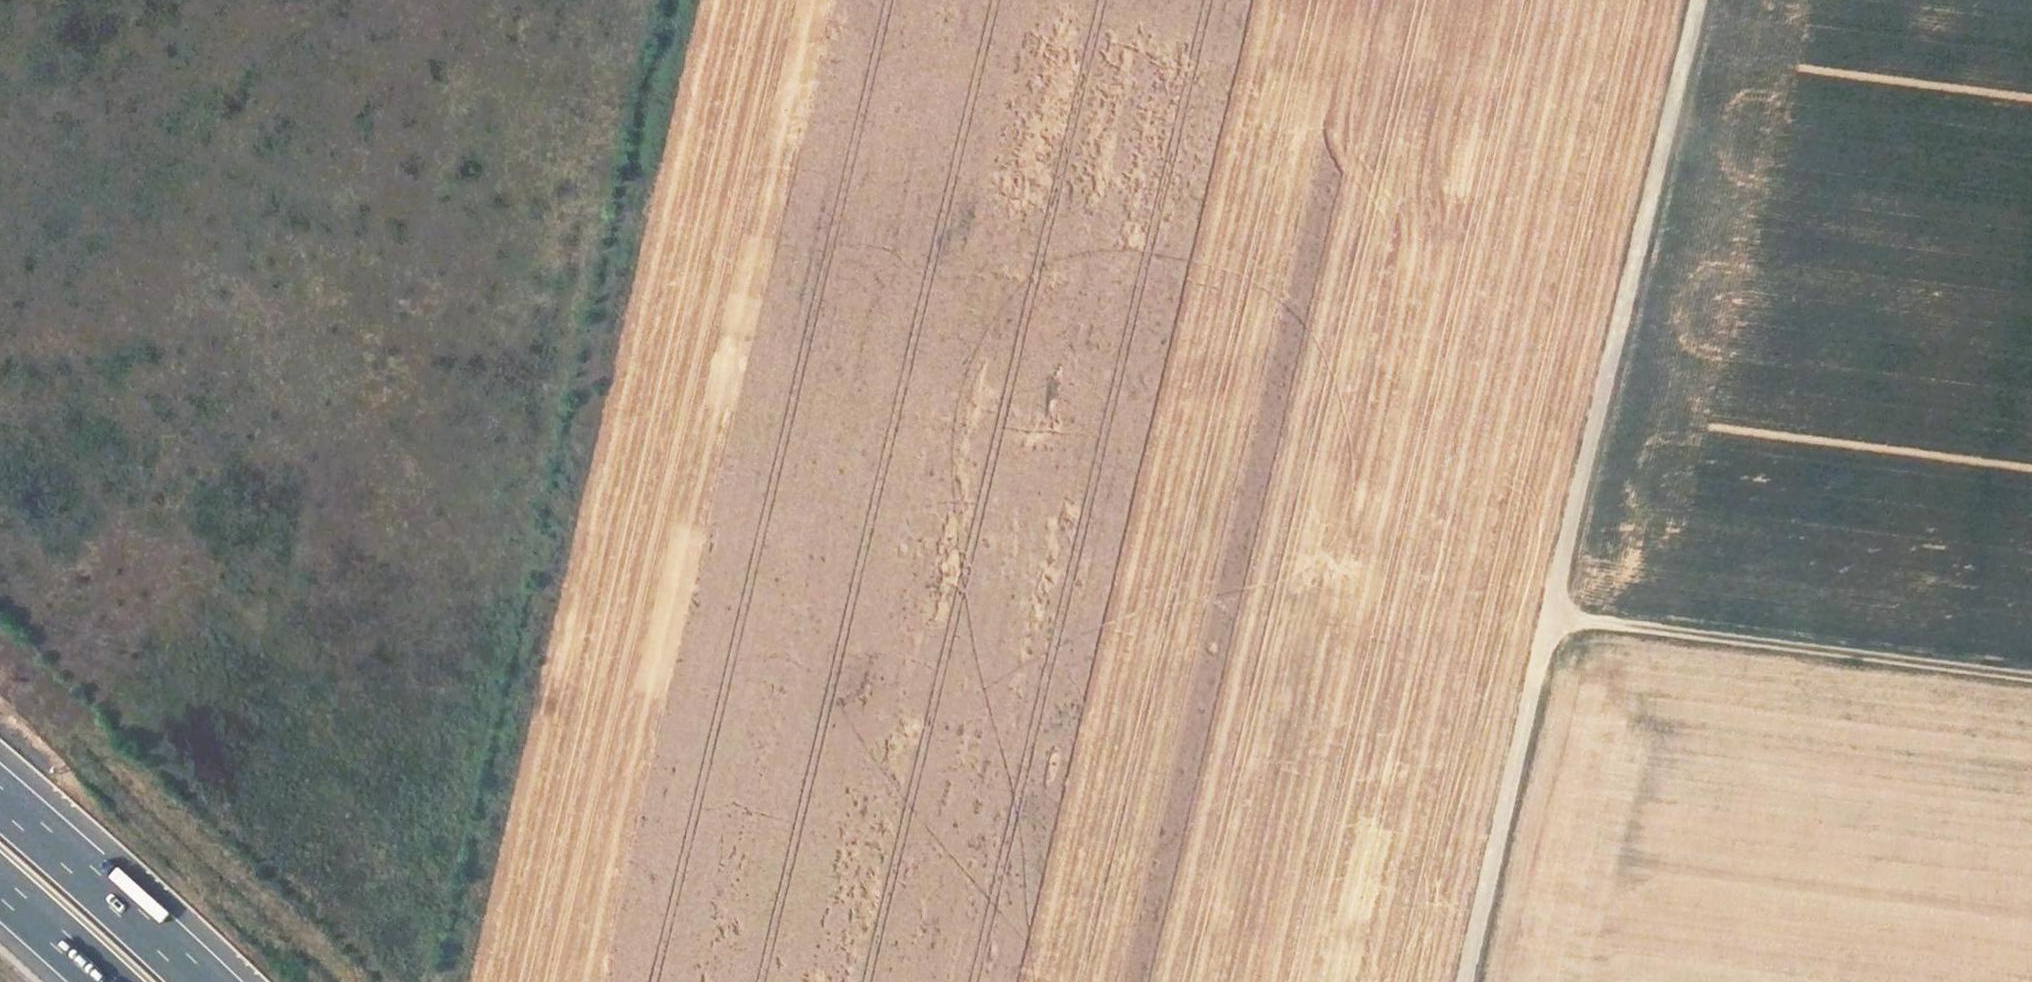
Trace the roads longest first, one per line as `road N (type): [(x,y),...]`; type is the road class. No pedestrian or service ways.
road 1 (track): [(1464,981),(1698,0)]
road 2 (track): [(1550,616),(2031,675)]
road 3 (motorway): [(200,981),(0,800)]
road 4 (motorway): [(0,888),(104,981)]

